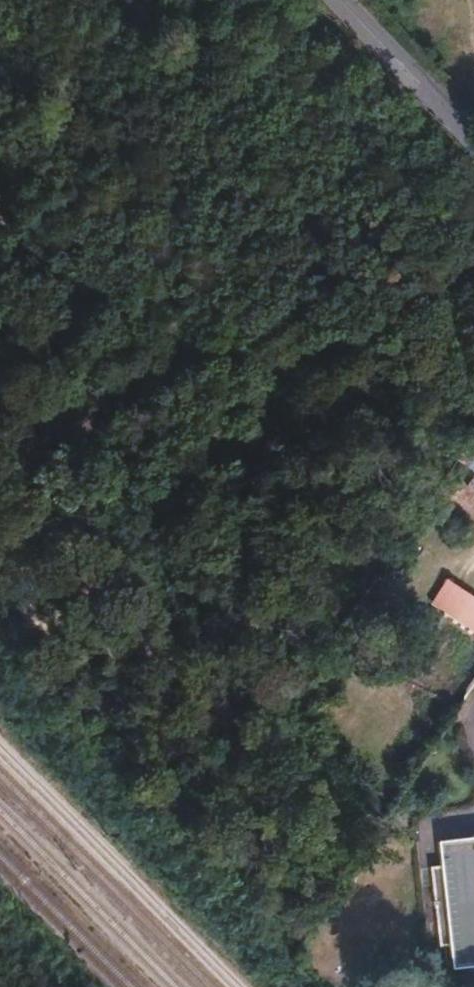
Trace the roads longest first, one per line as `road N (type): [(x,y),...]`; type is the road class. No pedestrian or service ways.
road 1 (tertiary): [(473,143),(331,0)]

